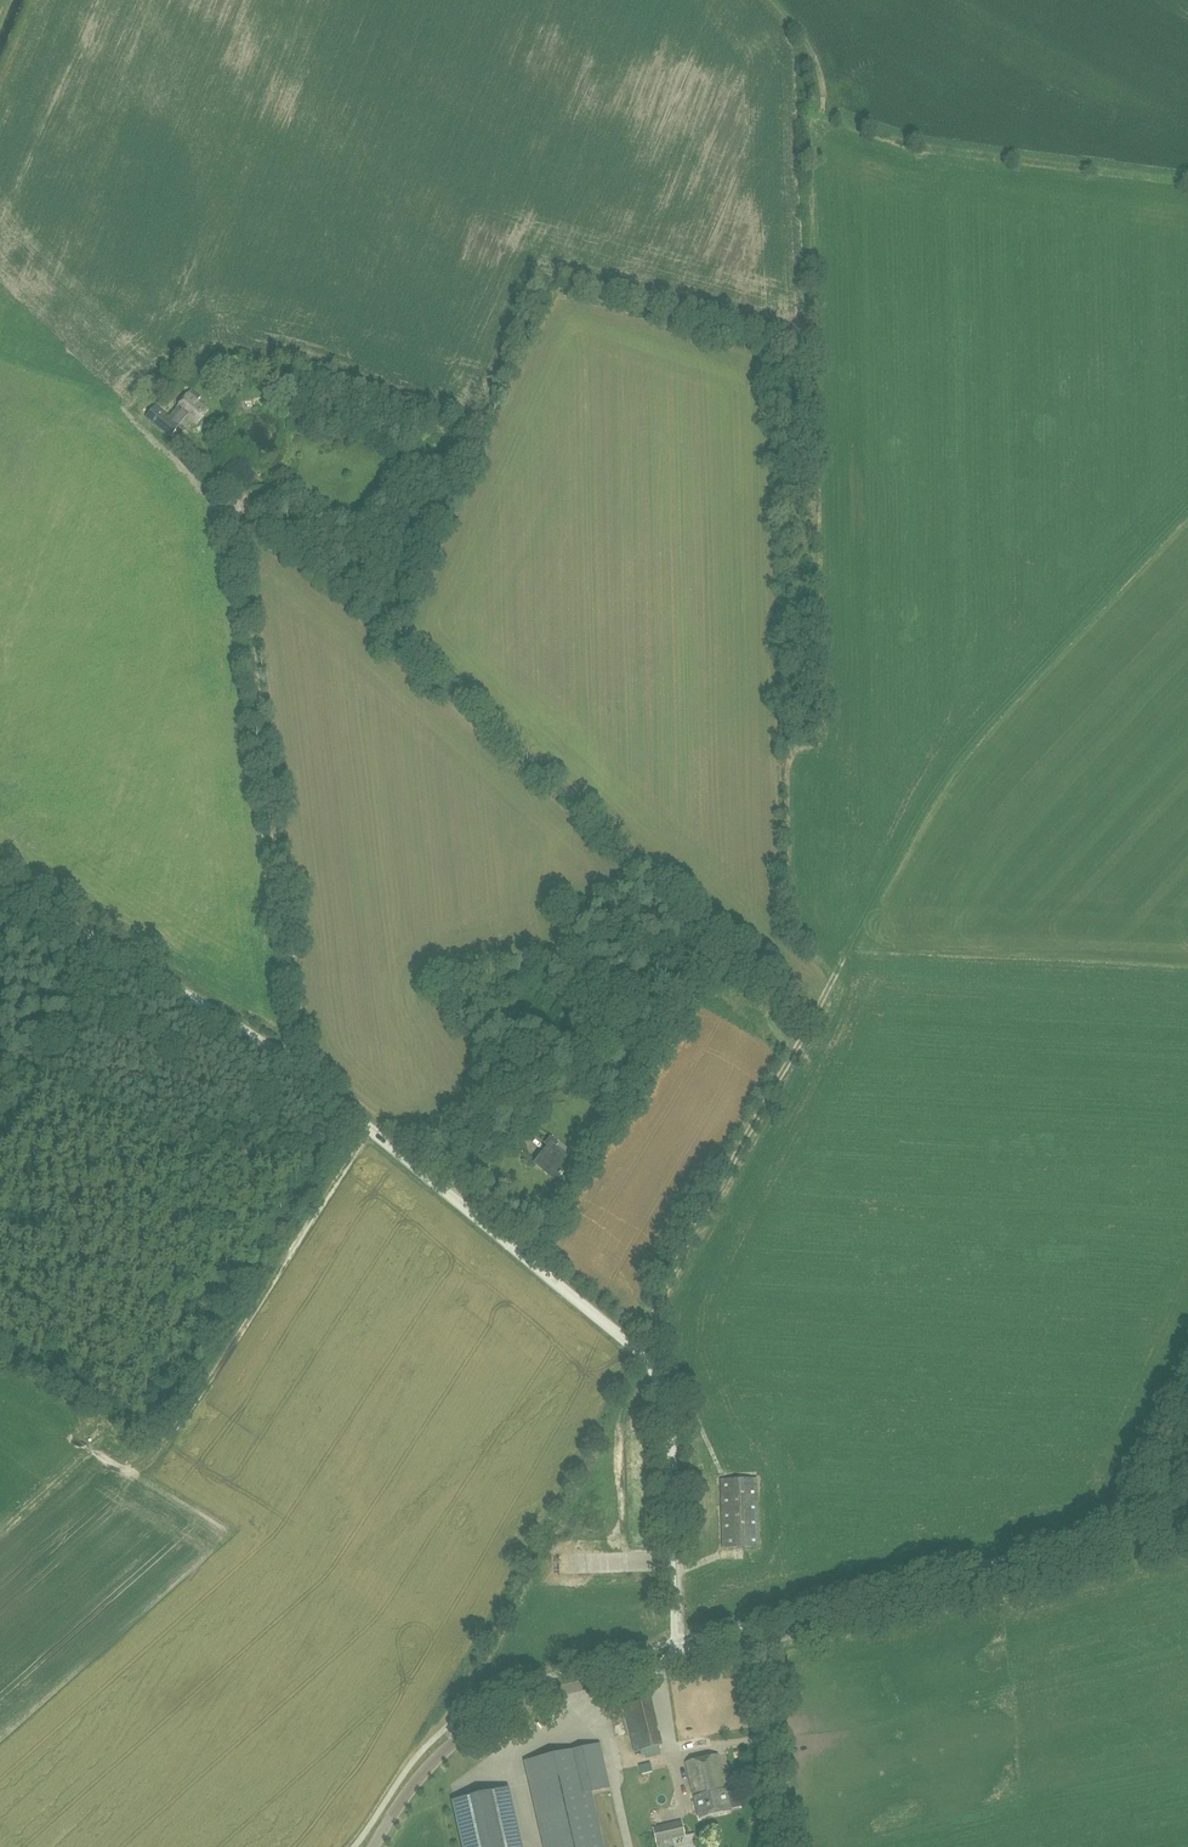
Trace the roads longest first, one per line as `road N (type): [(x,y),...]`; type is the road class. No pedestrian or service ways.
road 1 (tertiary): [(679,1660),(668,1399),(655,1356),(306,1068)]
road 2 (unclassified): [(306,1068),(237,500)]
road 3 (tertiary): [(765,1638),(1187,1528)]
road 4 (tertiary): [(373,1846),(432,1762),(489,1718),(538,1696),(679,1660)]
road 5 (tertiary): [(306,1068),(105,933)]
road 6 (unclassified): [(782,1846),(765,1638)]
road 7 (unclassified): [(0,1081),(105,933)]
road 8 (tertiary): [(105,933),(0,868)]

